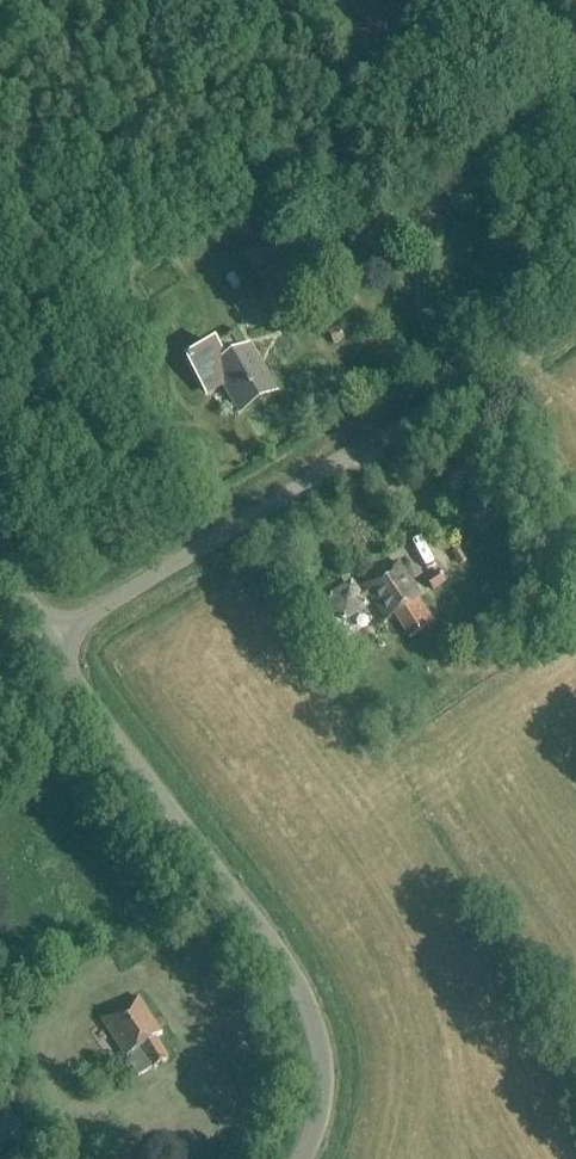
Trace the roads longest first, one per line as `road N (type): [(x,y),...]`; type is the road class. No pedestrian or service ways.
road 1 (unclassified): [(50,638),(454,396),(575,314)]
road 2 (unclassified): [(302,1158),(323,1086),(297,979),(50,638)]
road 3 (track): [(454,396),(423,324),(421,241),(438,190),(465,160),(567,89),(571,77),(541,0)]

